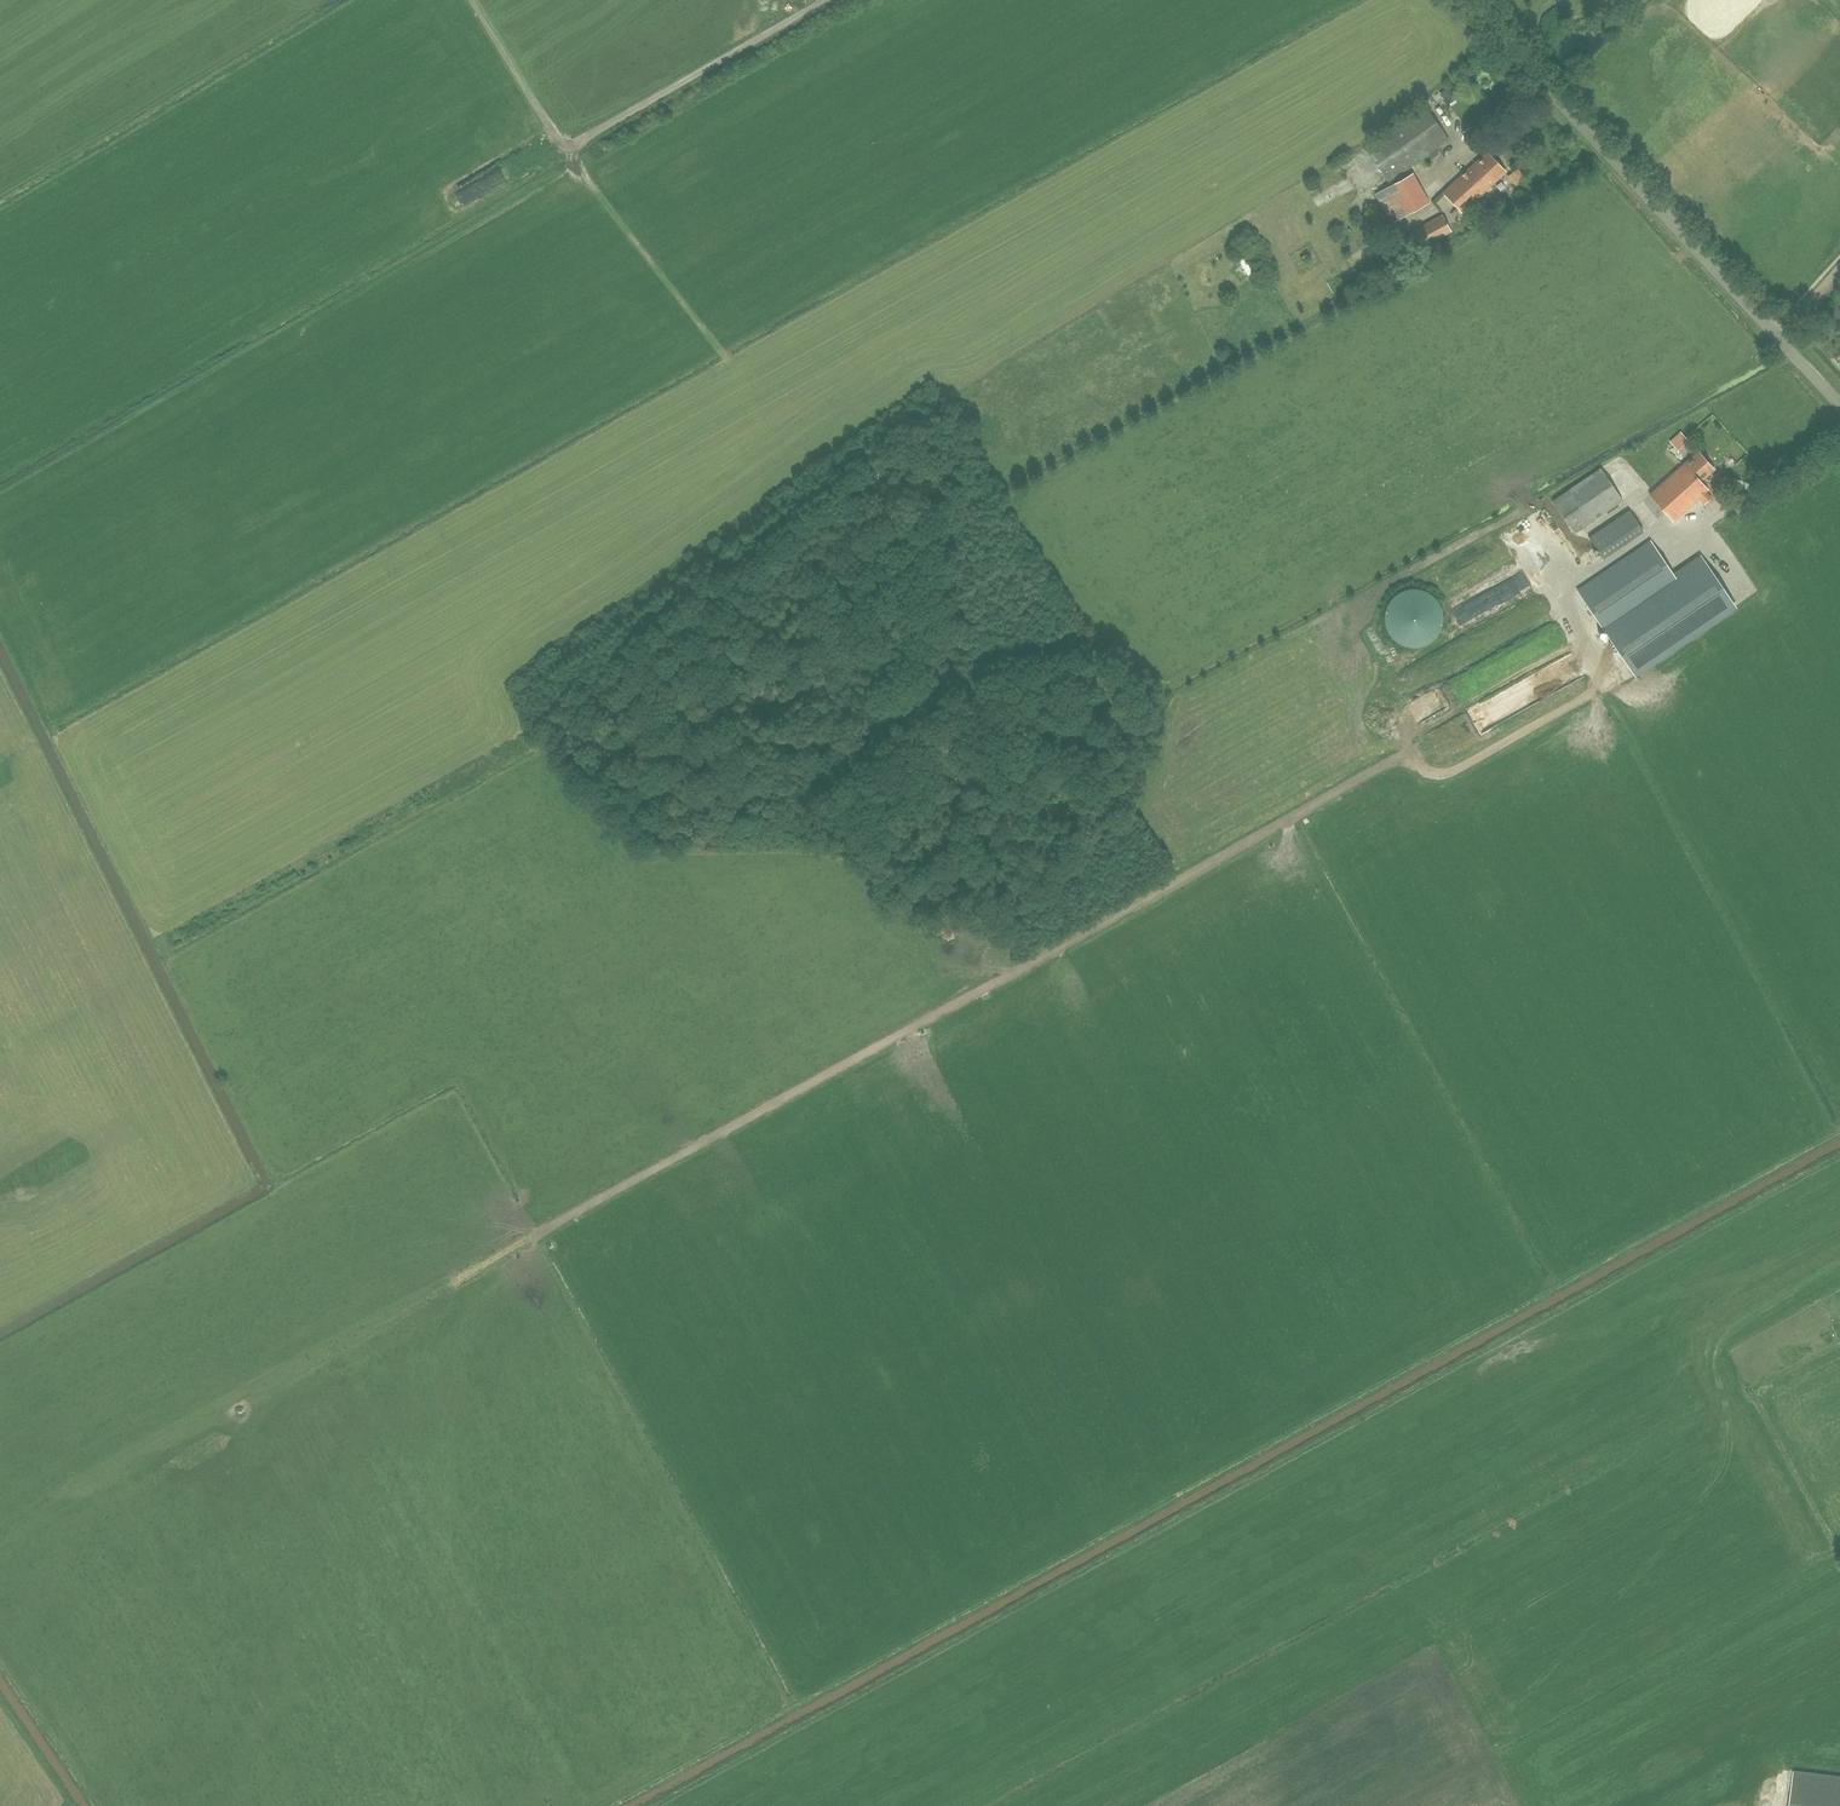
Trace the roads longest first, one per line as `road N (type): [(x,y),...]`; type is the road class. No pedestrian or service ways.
road 1 (unclassified): [(1839,407),(1467,0)]

